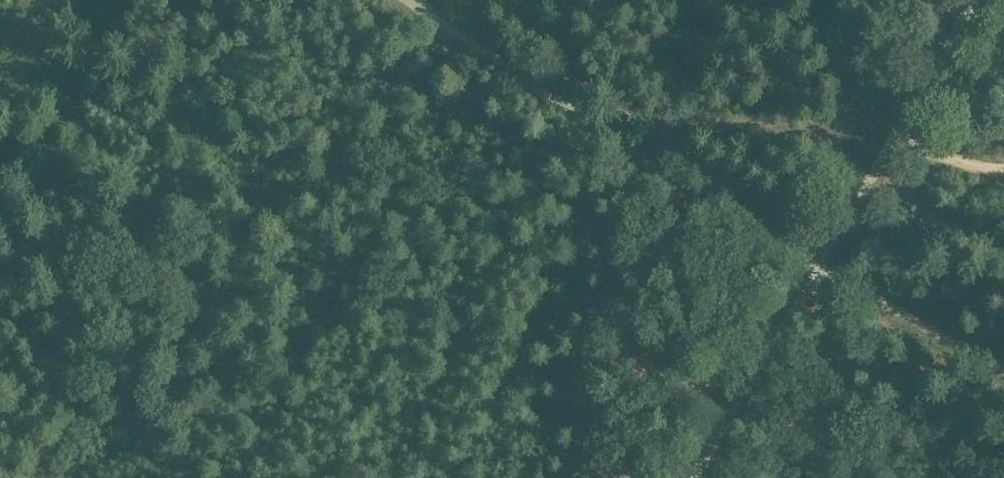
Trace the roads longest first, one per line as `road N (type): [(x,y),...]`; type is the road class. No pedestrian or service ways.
road 1 (track): [(660,136),(565,304),(557,477)]
road 2 (track): [(660,136),(729,125),(856,139)]
road 3 (track): [(1003,242),(877,169),(856,139)]
road 4 (track): [(559,36),(569,72),(660,136)]
road 5 (track): [(856,139),(851,0)]

